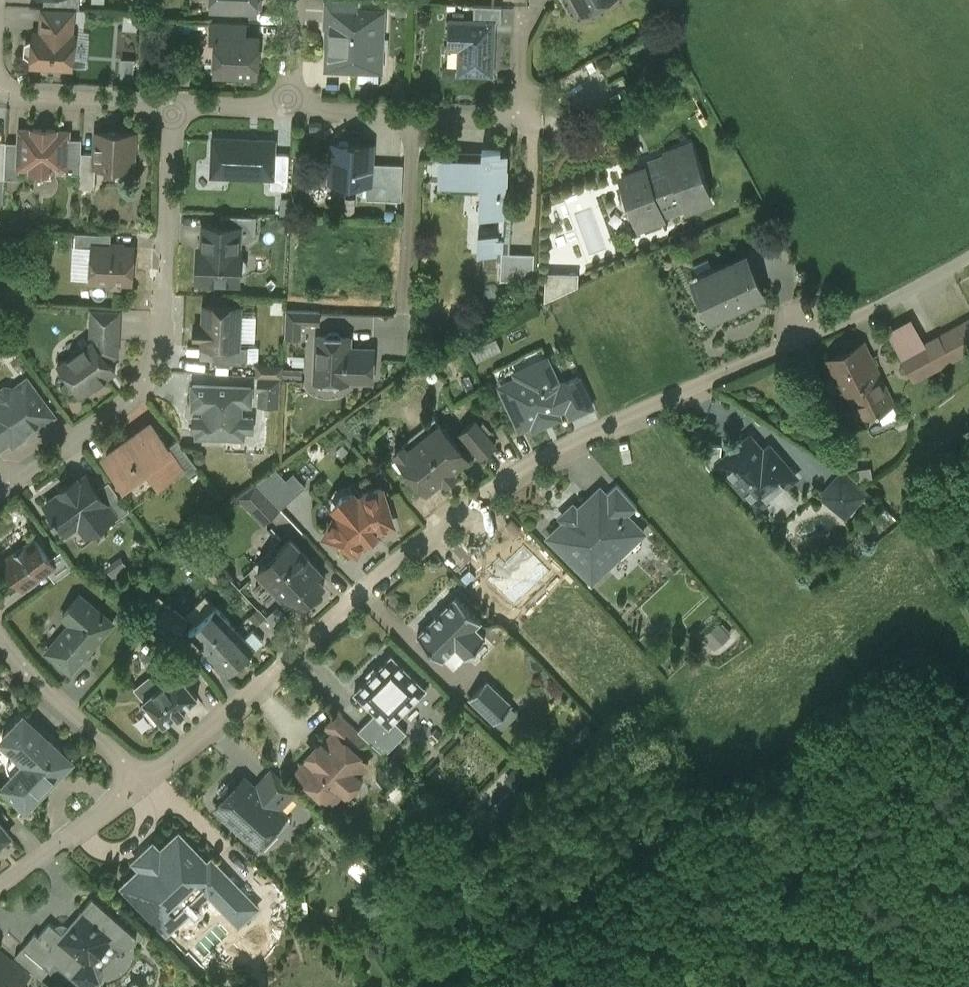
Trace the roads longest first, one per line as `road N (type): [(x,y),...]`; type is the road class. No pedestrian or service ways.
road 1 (residential): [(882,308),(559,452),(480,498),(146,780)]
road 2 (residential): [(0,491),(136,392),(152,364),(163,333),(177,105)]
road 3 (residential): [(291,109),(524,114)]
road 4 (residential): [(146,780),(45,696),(0,643)]
road 5 (residential): [(146,780),(0,890)]
road 6 (residential): [(0,94),(177,105)]

